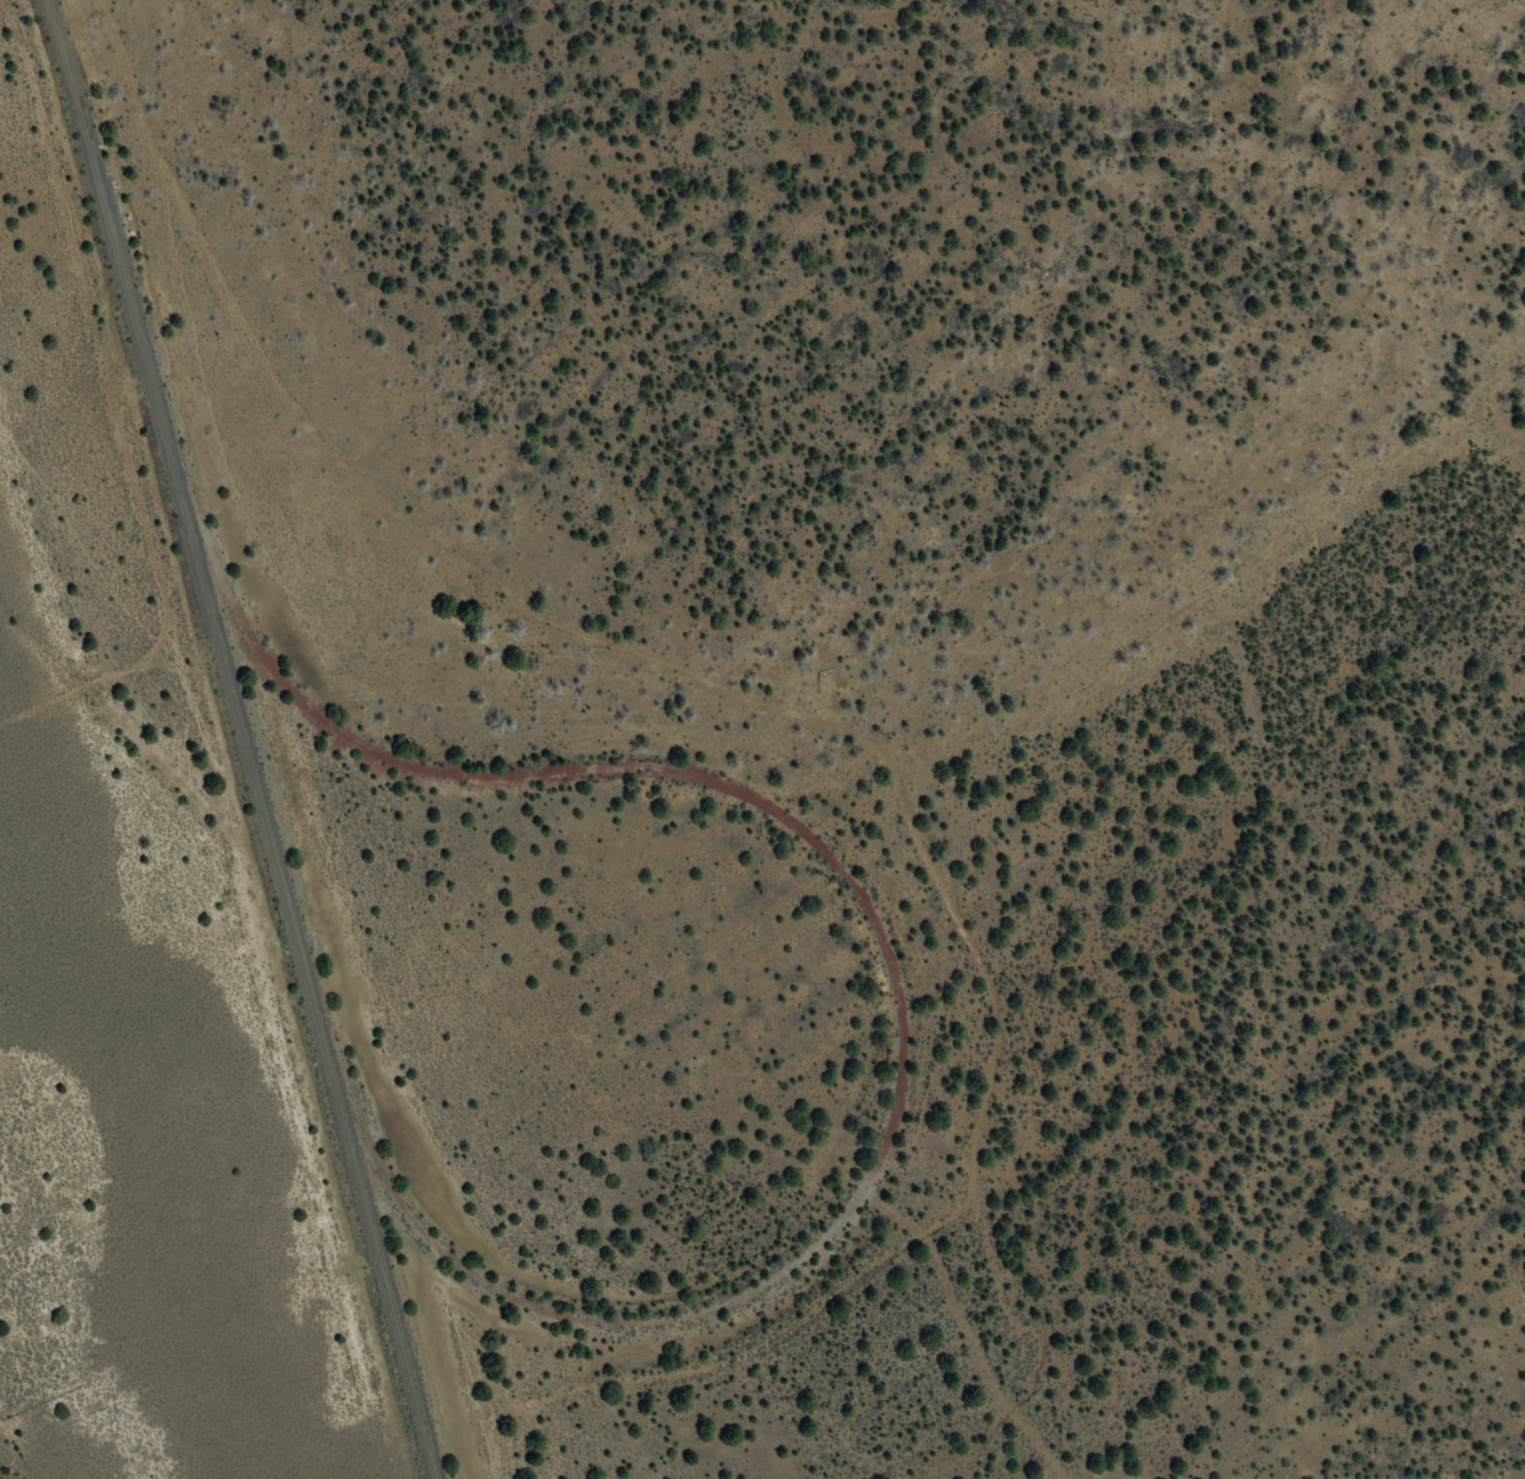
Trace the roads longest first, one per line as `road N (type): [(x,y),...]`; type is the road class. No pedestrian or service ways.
road 1 (residential): [(0,721),(140,661),(160,643),(166,613),(32,75),(3,0)]
road 2 (track): [(1071,1478),(1034,1411),(980,1250),(931,1207),(864,1181)]

